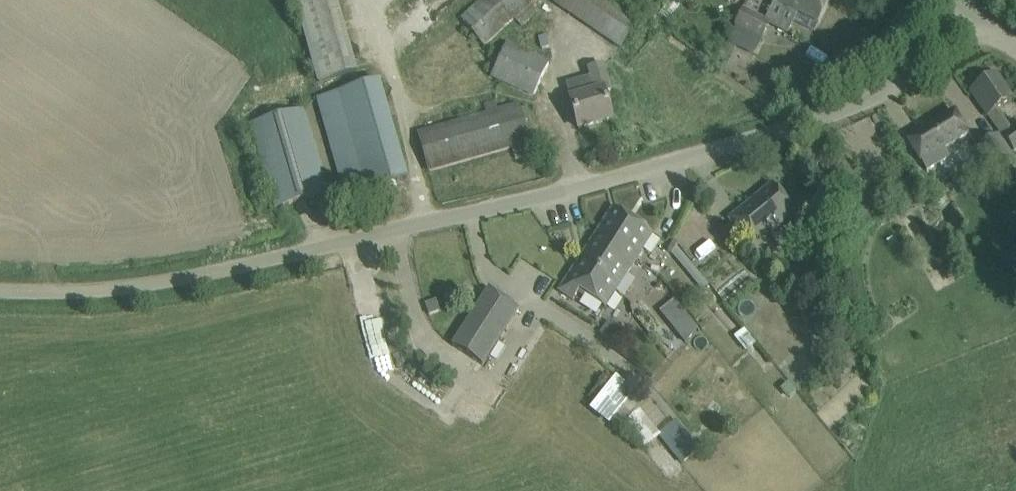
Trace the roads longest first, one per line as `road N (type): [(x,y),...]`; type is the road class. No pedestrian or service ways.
road 1 (unclassified): [(976,19),(912,77),(841,111),(556,193),(249,265),(108,289),(0,290)]

